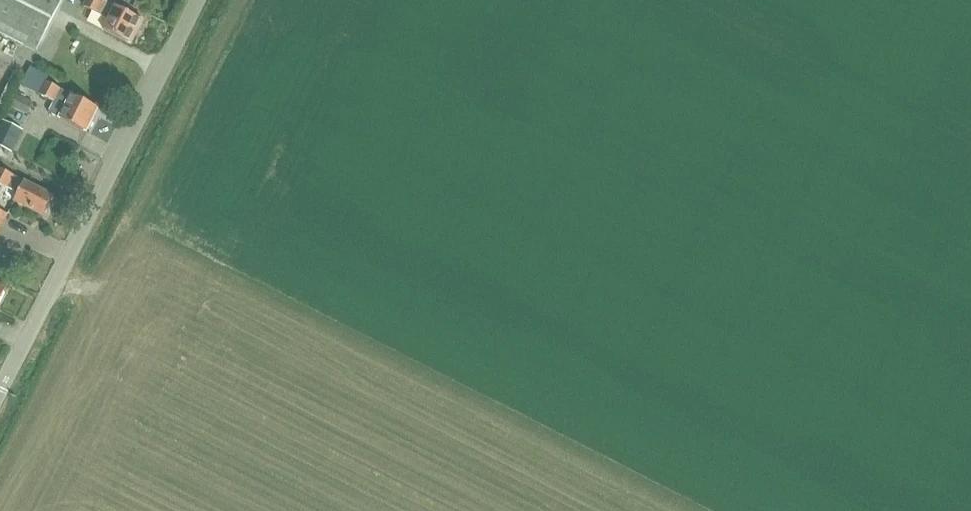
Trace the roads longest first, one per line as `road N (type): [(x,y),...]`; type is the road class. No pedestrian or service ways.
road 1 (residential): [(1,390),(200,0)]

